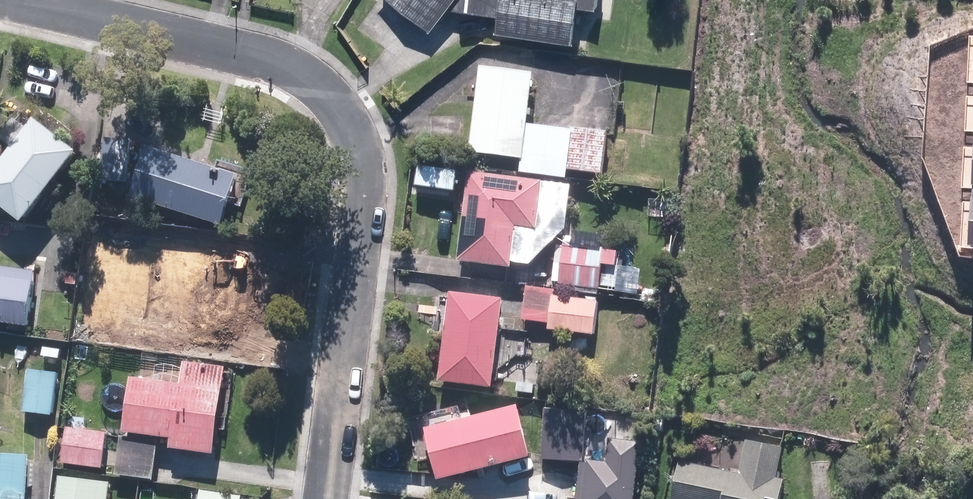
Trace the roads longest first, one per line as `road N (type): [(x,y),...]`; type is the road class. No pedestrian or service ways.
road 1 (residential): [(332,498),(374,204),(331,89),(233,49),(17,0)]

